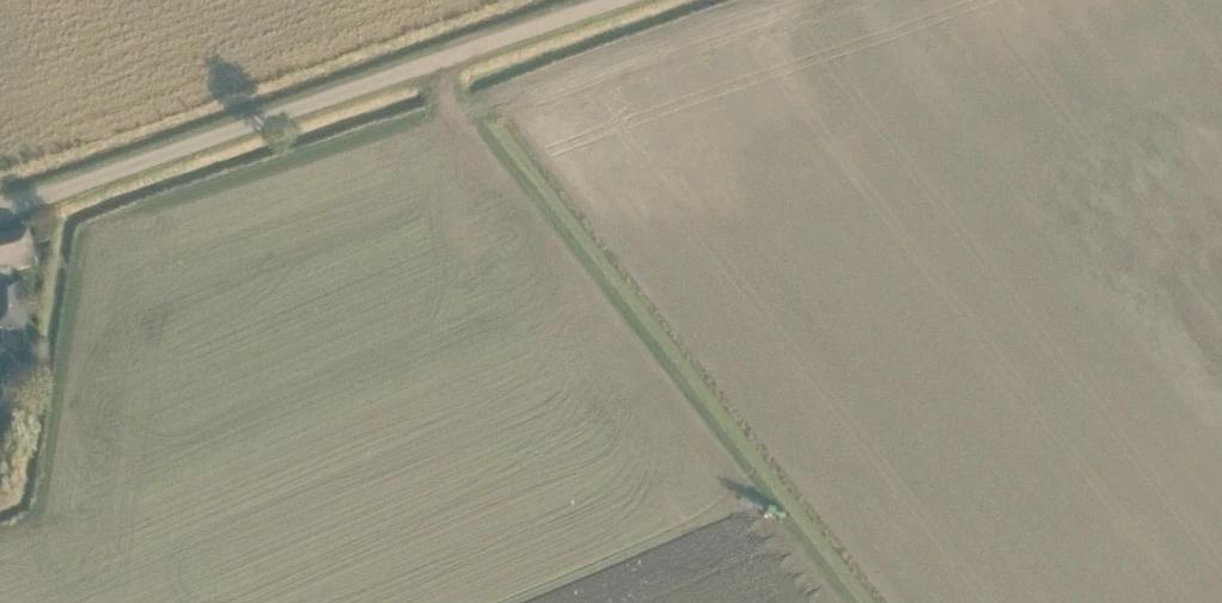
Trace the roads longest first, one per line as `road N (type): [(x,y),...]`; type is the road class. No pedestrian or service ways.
road 1 (tertiary): [(0,215),(616,0)]

